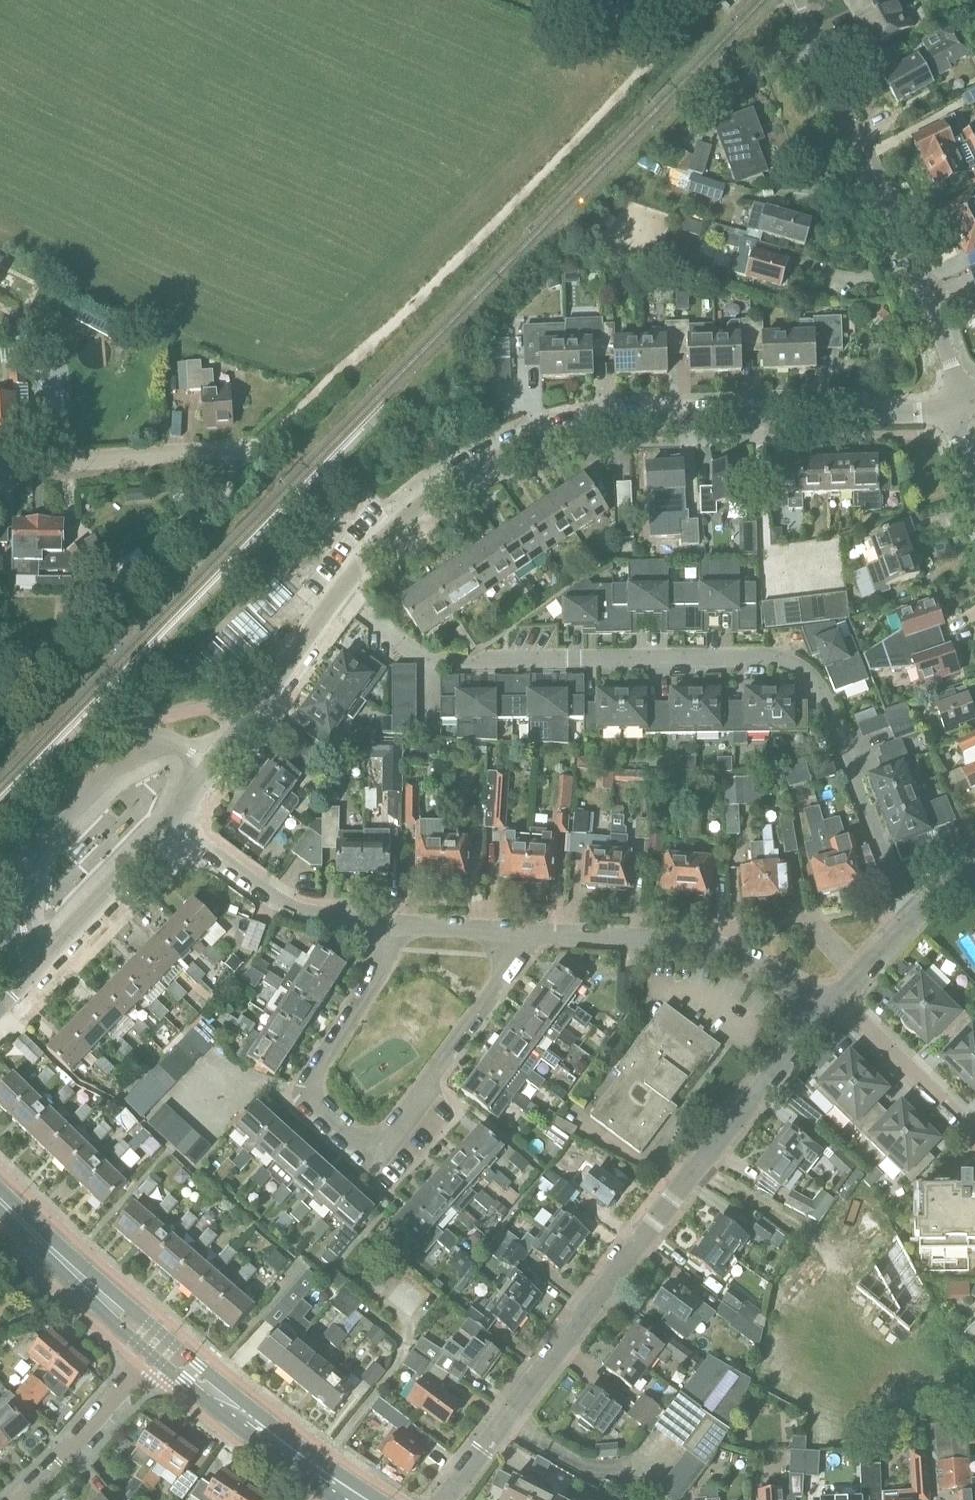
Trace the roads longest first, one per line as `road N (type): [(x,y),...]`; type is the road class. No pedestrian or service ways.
road 1 (residential): [(338,597),(427,664),(786,662),(817,684),(911,911)]
road 2 (residential): [(338,597),(401,521),(485,463),(530,445),(608,423),(954,406)]
road 3 (track): [(255,452),(713,0)]
road 4 (residential): [(446,1499),(828,1000)]
road 5 (residential): [(389,926),(380,961),(293,1099),(373,1159),(522,936)]
road 6 (primary): [(382,1499),(198,1368),(0,1188)]
road 7 (residential): [(954,406),(951,365),(812,45)]
road 8 (residential): [(522,936),(702,945),(828,1000)]
road 9 (residential): [(174,823),(338,597)]
road 10 (residential): [(0,466),(255,452)]
road 11 (residential): [(174,823),(282,908),(389,926)]
road 12 (residential): [(11,993),(174,823)]
road 13 (primary): [(0,1213),(169,1372)]
road 14 (primary): [(169,1372),(337,1499)]
road 15 (residential): [(15,1499),(118,1392),(169,1372)]
road 16 (residential): [(974,1138),(828,1000)]
road 17 (residential): [(389,926),(522,936)]
road 18 (residential): [(828,1000),(911,911)]

